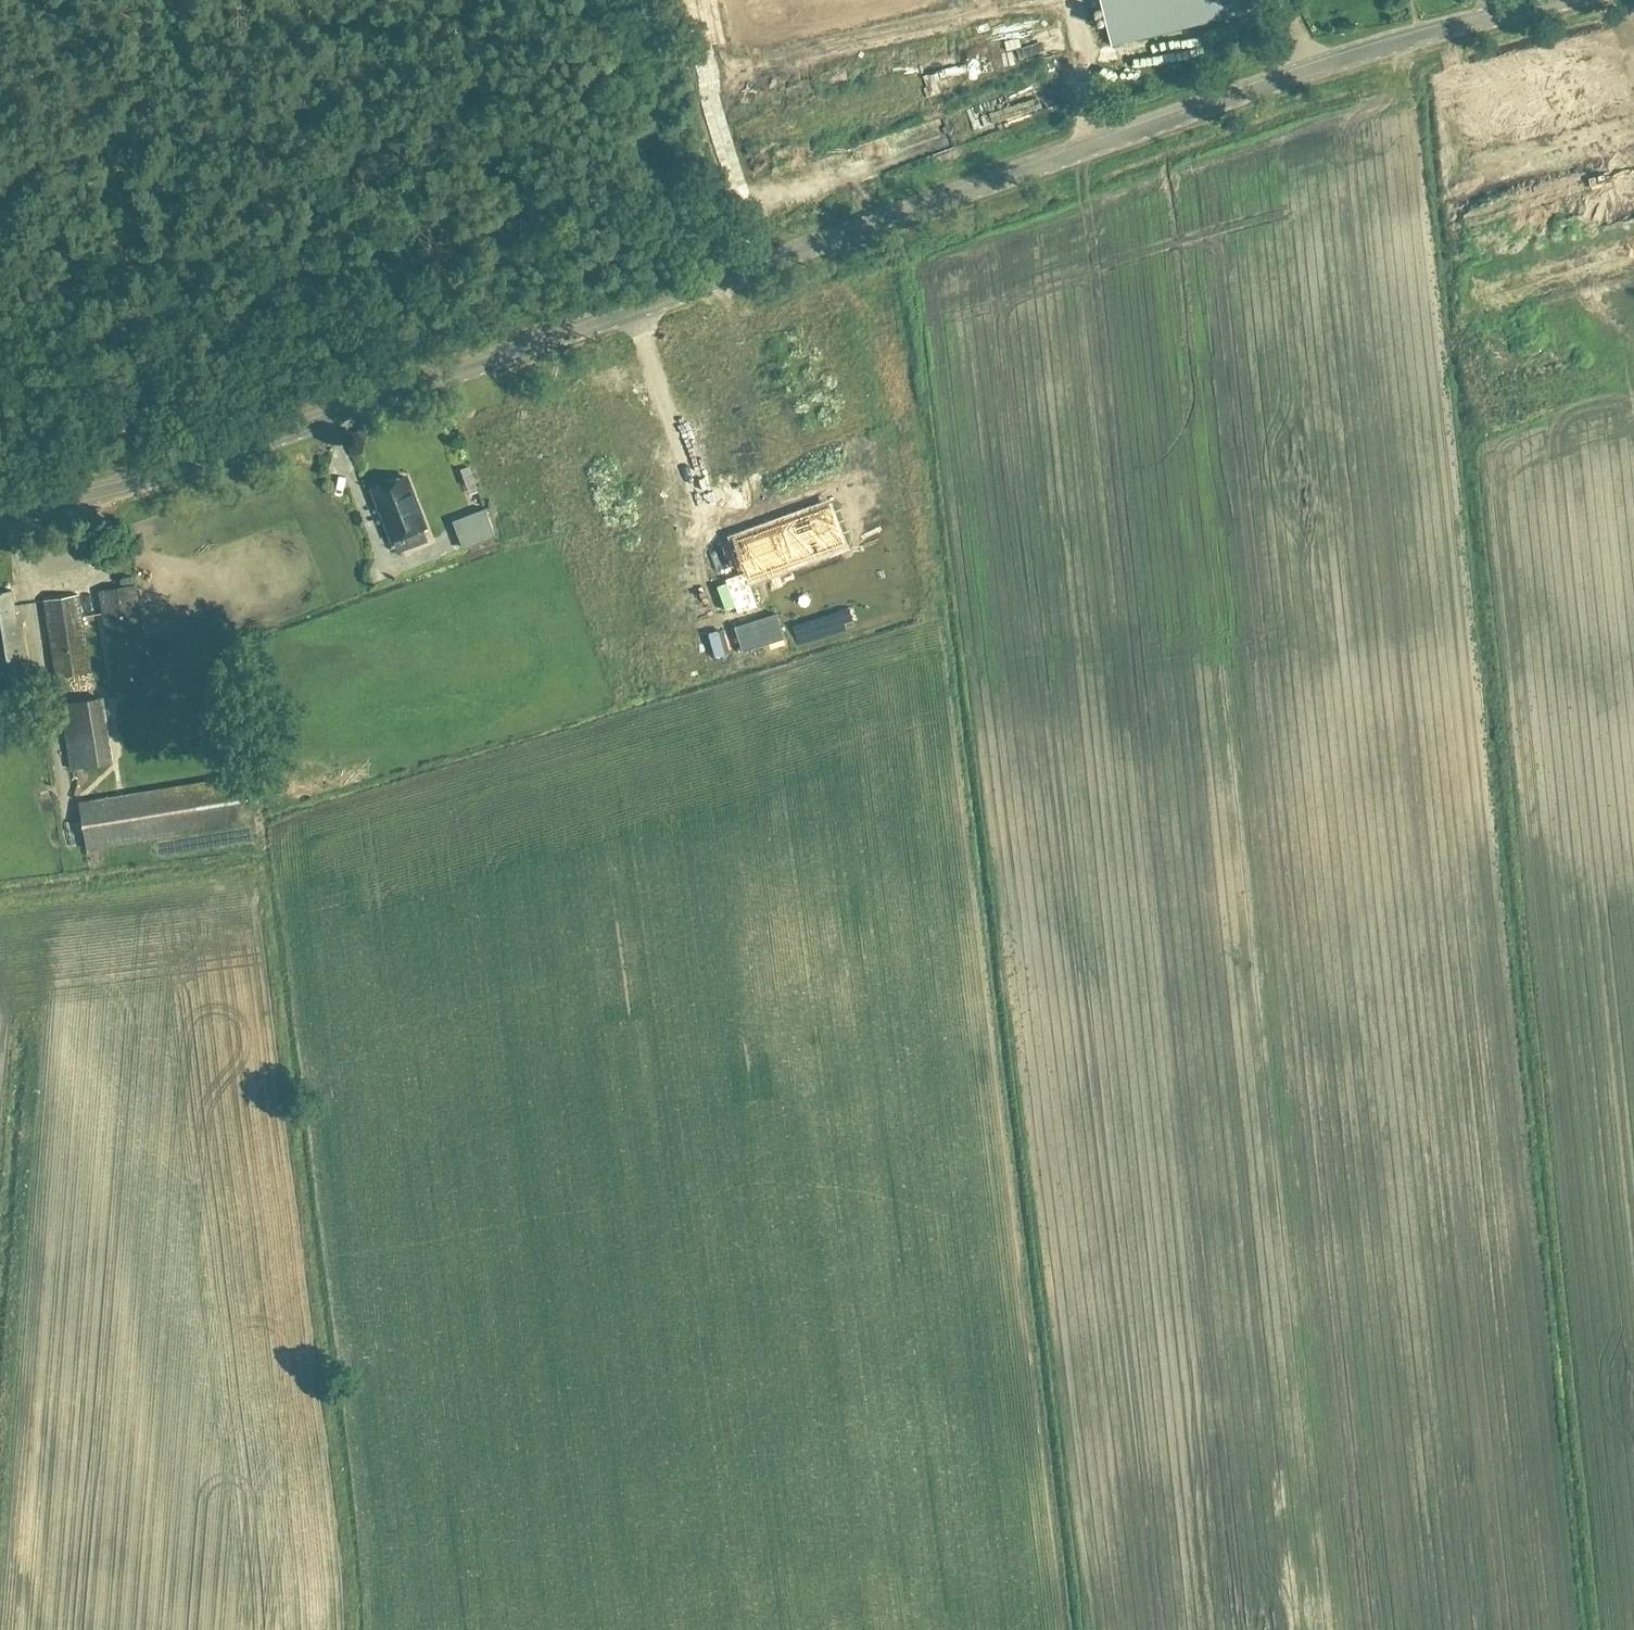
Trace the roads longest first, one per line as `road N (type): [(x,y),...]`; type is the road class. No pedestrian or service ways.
road 1 (tertiary): [(0,515),(174,472),(1336,66),(1576,0)]

